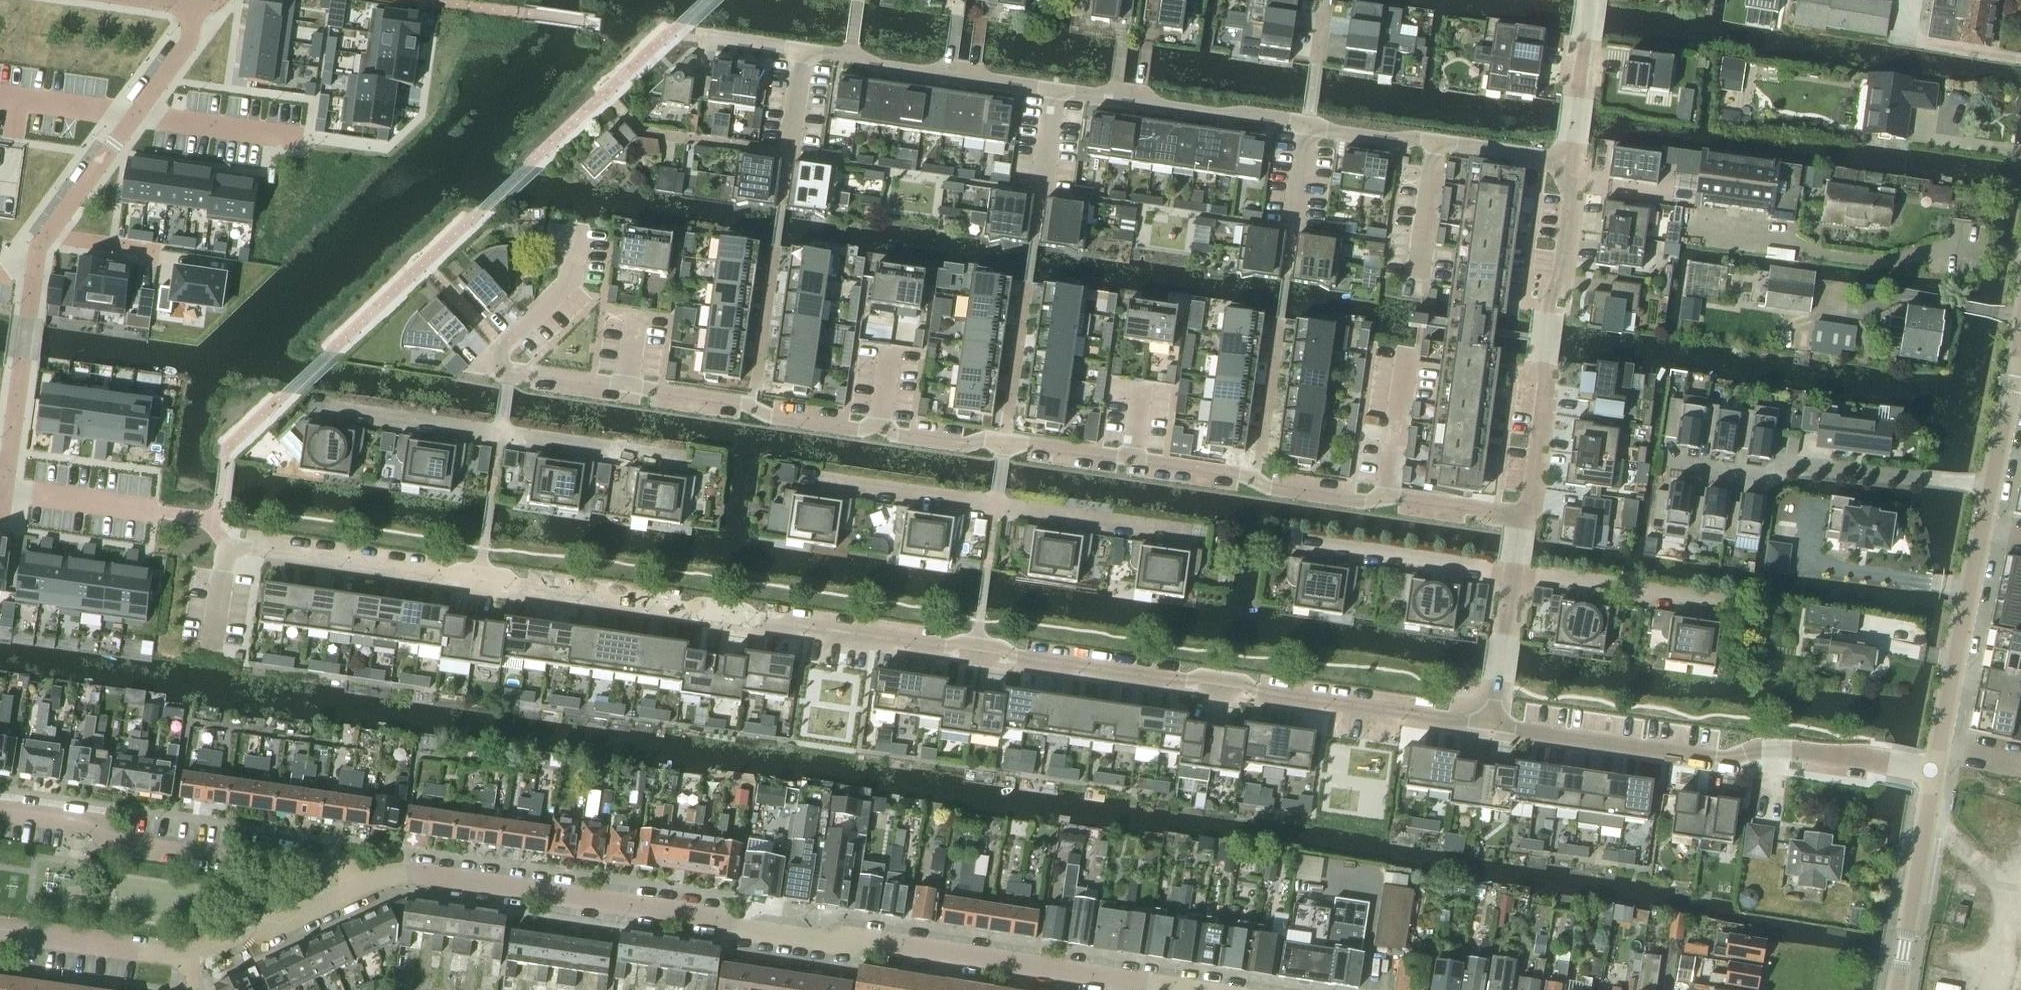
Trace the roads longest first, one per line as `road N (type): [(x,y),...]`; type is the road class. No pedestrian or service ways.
road 1 (residential): [(1494,717),(263,546),(232,549),(214,649)]
road 2 (residential): [(1173,989),(870,942),(830,947),(752,936),(714,919),(447,877),(397,874),(370,883)]
road 3 (residential): [(1005,442),(509,369)]
road 4 (residential): [(1931,772),(1494,717)]
road 5 (residential): [(1385,498),(1005,442)]
road 6 (residential): [(0,813),(91,825),(117,842),(332,864),(370,883)]
road 7 (residential): [(1522,519),(1569,164)]
road 8 (residential): [(803,52),(1056,91)]
road 9 (residential): [(1923,479),(1786,465),(1751,478),(1671,467)]
road 10 (residential): [(1056,91),(1307,129)]
road 11 (tertiary): [(1931,772),(1987,528)]
road 12 (residential): [(2,474),(38,247),(47,235)]
road 13 (residential): [(1742,609),(1515,578)]
road 14 (tertiary): [(1894,989),(1931,772)]
road 15 (residential): [(785,481),(995,511)]
road 16 (residential): [(1515,578),(1307,549)]
road 17 (residential): [(370,883),(184,960)]
road 18 (residential): [(184,960),(0,933)]
road 19 (residential): [(316,410),(500,436)]
road 20 (residential): [(995,511),(1177,536)]
road 21 (tertiary): [(1995,487),(2020,307)]
road 22 (residential): [(133,116),(310,139)]
road 23 (residential): [(500,436),(676,462)]
road 24 (residential): [(509,369),(501,351),(570,284),(578,228)]
road 25 (residential): [(1569,164),(1590,0)]
road 26 (residential): [(0,492),(149,511)]
road 27 (residential): [(1413,291),(1431,145)]
road 28 (residential): [(47,235),(133,116)]
road 29 (residential): [(1385,498),(1404,353)]
road 30 (residential): [(1494,717),(1515,578)]
road 31 (residential): [(1431,145),(1569,164)]
road 32 (residential): [(1522,519),(1385,498)]
road 33 (residential): [(133,116),(213,6)]
road 34 (residential): [(669,36),(803,52)]
road 35 (residential): [(1307,129),(1431,145)]

